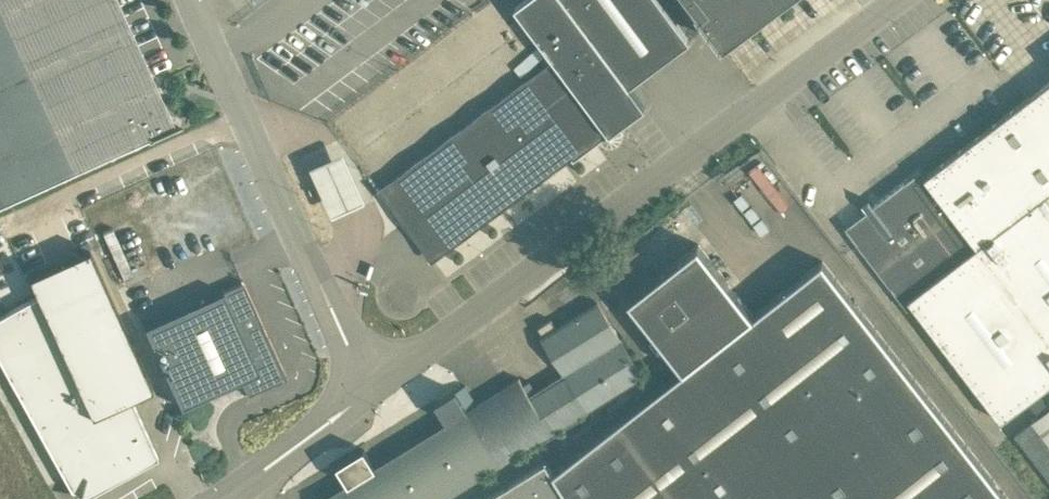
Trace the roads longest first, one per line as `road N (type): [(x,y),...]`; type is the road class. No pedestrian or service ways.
road 1 (unclassified): [(364,387),(888,0)]
road 2 (unclassified): [(184,0),(364,387)]
road 3 (unclassified): [(224,495),(364,387)]

